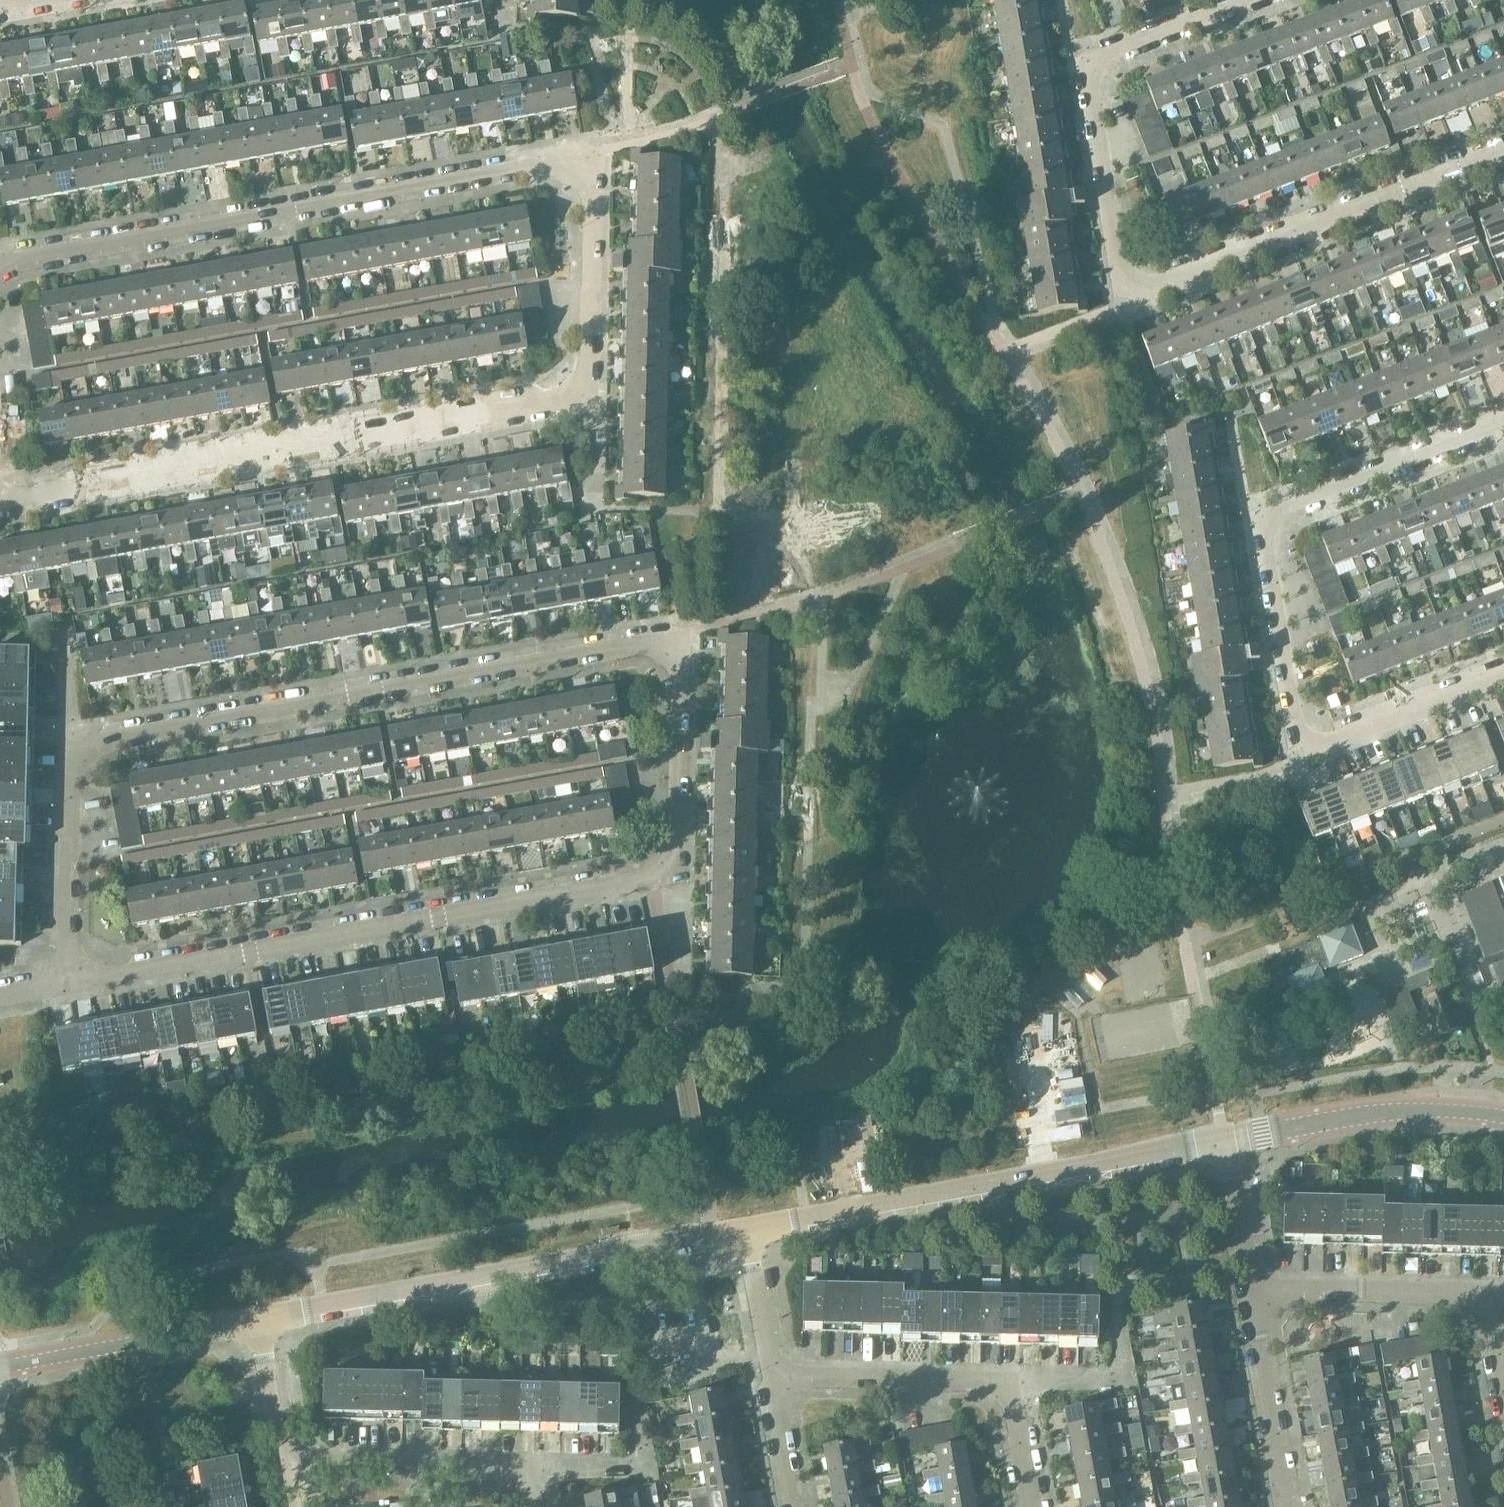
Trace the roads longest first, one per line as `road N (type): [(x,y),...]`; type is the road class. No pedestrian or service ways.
road 1 (residential): [(68,981),(655,886),(670,858),(672,634),(70,753)]
road 2 (residential): [(0,498),(586,391),(589,153)]
road 3 (residential): [(0,259),(290,214),(589,153)]
road 4 (residential): [(1308,755),(1264,518),(1503,426)]
road 5 (tertiary): [(262,1322),(745,1233)]
road 6 (tertiary): [(745,1233),(1225,1141)]
road 7 (residential): [(1134,295),(1098,57),(1245,0)]
road 8 (residential): [(1134,295),(1503,148)]
road 9 (tertiary): [(1225,1141),(1405,1111),(1503,1118)]
road 10 (tertiary): [(0,1367),(262,1322)]
road 11 (residential): [(535,1469),(291,1470)]
road 12 (residential): [(1486,1293),(1252,1289)]
road 13 (residential): [(68,981),(70,753)]
road 14 (residential): [(1001,1378),(774,1378)]
road 15 (residential): [(1290,1506),(1252,1289)]
road 16 (residential): [(1308,755),(1503,678)]
road 17 (residential): [(291,1470),(262,1322)]
road 18 (residential): [(1252,1289),(1225,1141)]
road 19 (residential): [(774,1378),(745,1233)]
road 20 (residential): [(1028,1506),(1001,1378)]
road 21 (residential): [(796,1506),(774,1378)]

